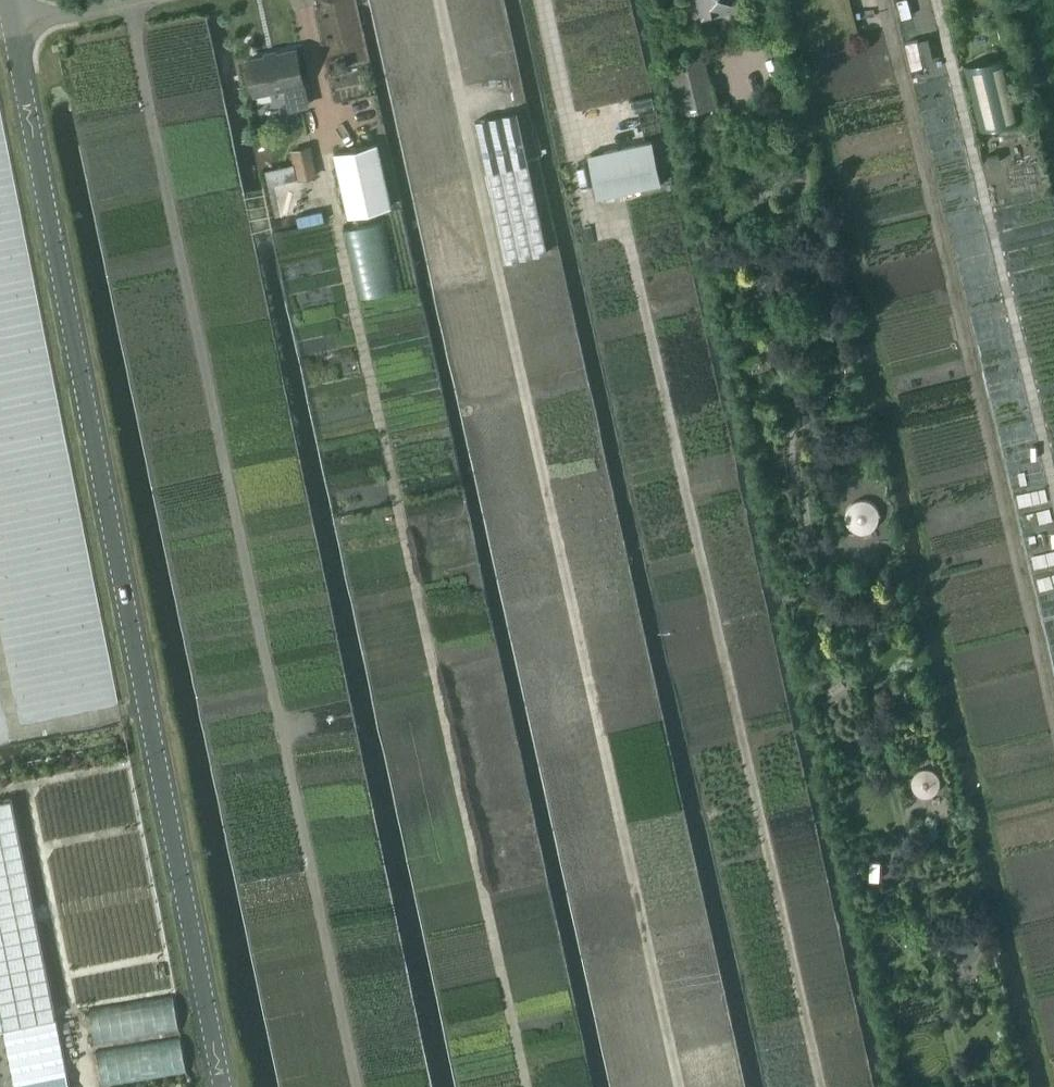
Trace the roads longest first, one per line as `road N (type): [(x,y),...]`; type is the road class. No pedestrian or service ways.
road 1 (track): [(356,1086),(131,4)]
road 2 (unclassified): [(222,1086),(11,27)]
road 3 (track): [(968,1086),(739,105)]
road 4 (track): [(1053,722),(886,0)]
road 5 (track): [(1053,491),(939,0)]
road 6 (unclassified): [(11,27),(150,0)]

